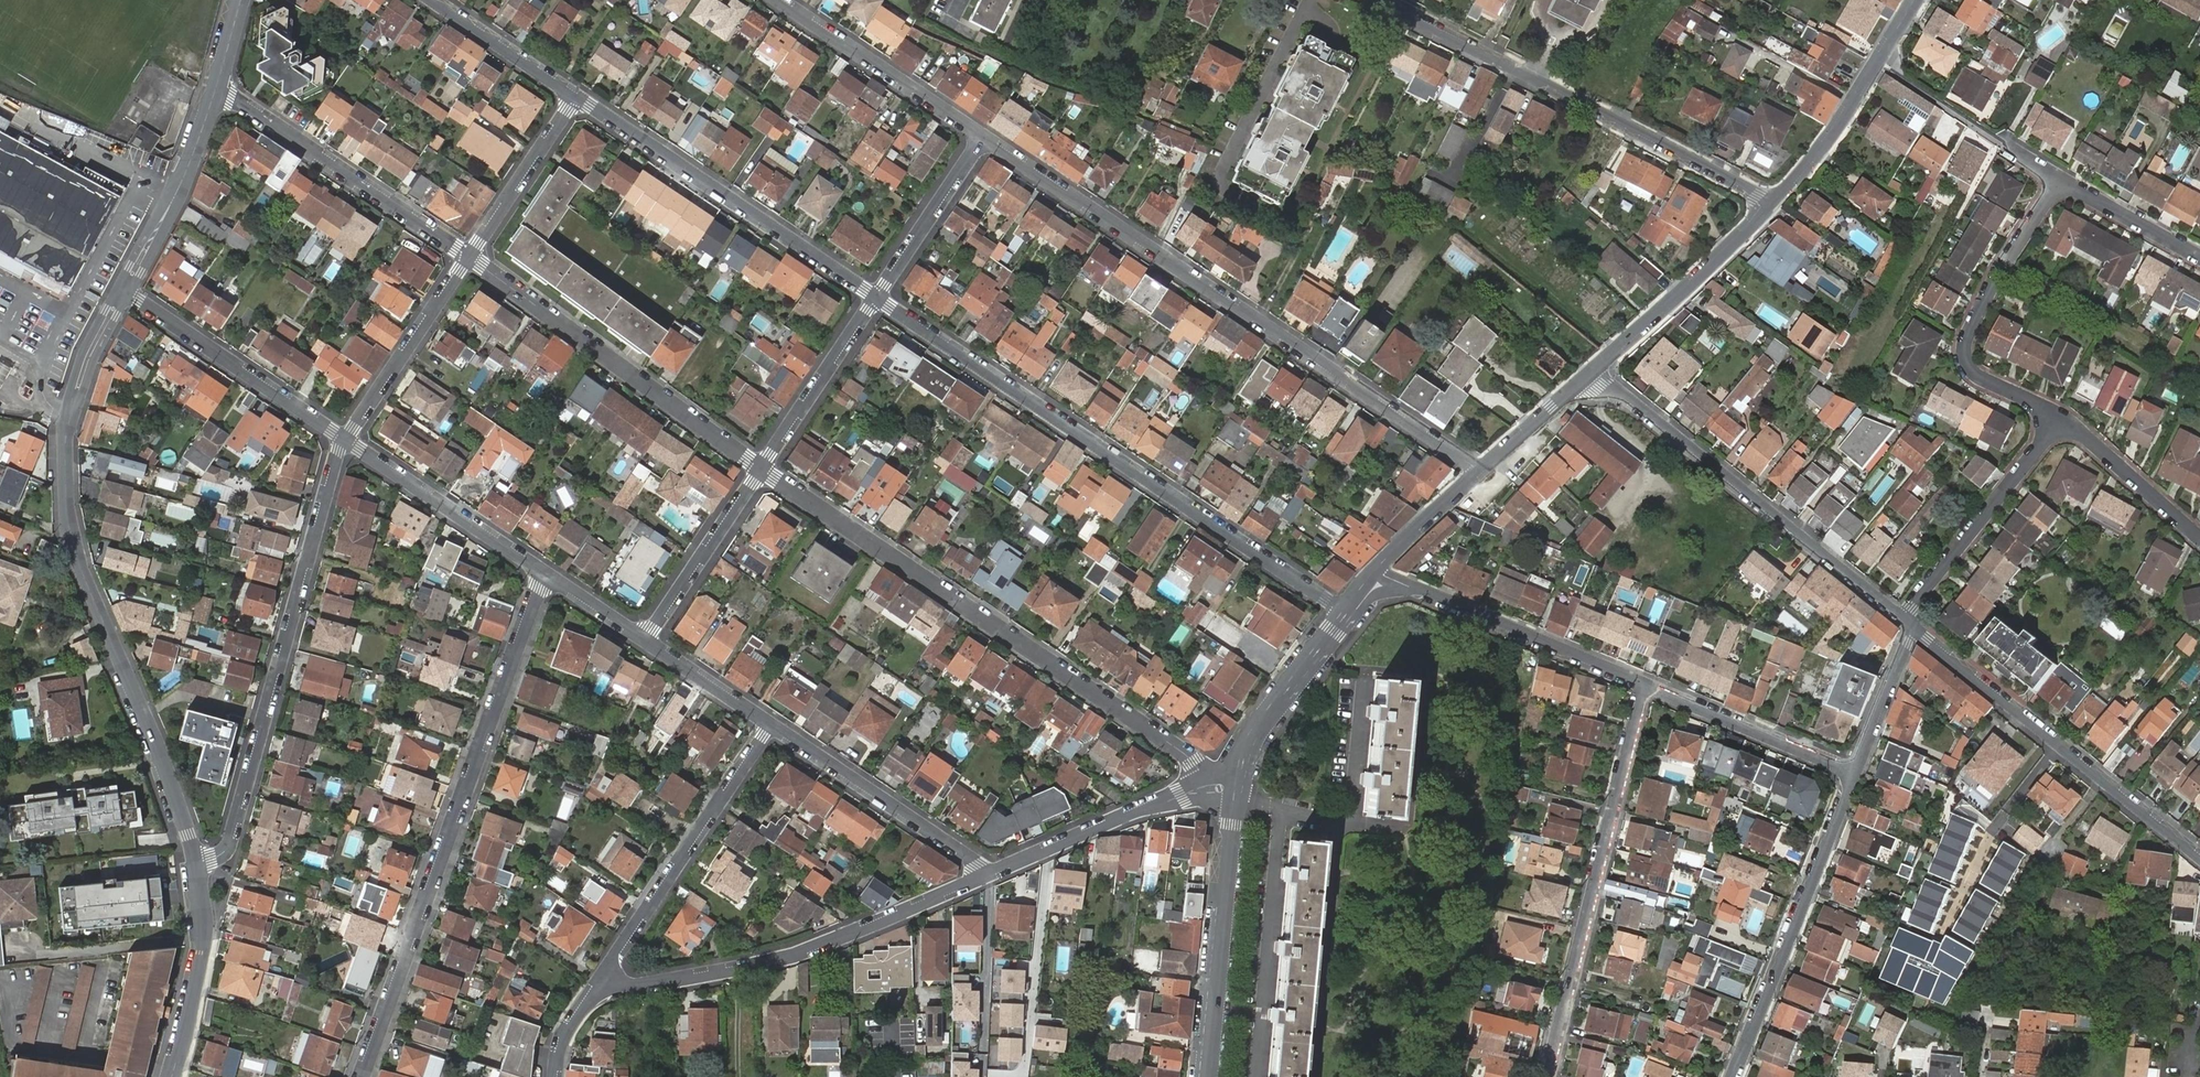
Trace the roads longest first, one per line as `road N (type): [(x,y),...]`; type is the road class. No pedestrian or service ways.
road 1 (tertiary): [(123,289),(69,421),(71,537),(196,863)]
road 2 (residential): [(1478,471),(983,137)]
road 3 (residential): [(877,298),(1344,613)]
road 4 (residential): [(762,468),(1175,748),(1216,793)]
road 5 (residential): [(545,574),(362,1076)]
road 6 (residential): [(346,439),(232,832),(224,850),(196,863)]
road 7 (residential): [(1774,202),(1383,0)]
road 8 (residential): [(593,994),(819,947),(989,873)]
road 9 (residential): [(1911,623),(1628,398),(1586,377)]
road 10 (residential): [(1645,687),(1547,1076)]
road 11 (residential): [(2199,859),(1911,623)]
road 12 (residential): [(577,97),(877,298)]
road 13 (residential): [(469,257),(762,468)]
road 14 (residential): [(1734,1076),(1857,774)]
road 15 (residential): [(769,722),(593,994)]
road 16 (residential): [(2064,419),(1981,378),(1967,363),(1967,339),(1986,299),(2059,180)]
road 17 (residential): [(216,85),(469,257)]
road 18 (residential): [(1235,795),(1208,1076)]
road 19 (residential): [(346,439),(123,289)]
road 20 (residential): [(989,873),(769,722)]
road 21 (residential): [(1586,377),(1774,202)]
road 22 (residential): [(2064,419),(1914,608),(1911,623)]
road 23 (residential): [(1645,687),(1420,589)]
road 24 (residential): [(983,137),(780,0)]
road 25 (residential): [(989,873),(1199,792),(1216,793)]
road 26 (residential): [(545,574),(346,439)]
road 27 (residential): [(1857,774),(1645,687)]
road 28 (tertiary): [(216,85),(181,186),(123,289)]
road 29 (residential): [(469,257),(346,439)]
road 30 (tertiary): [(196,863),(205,921),(172,1076)]
road 31 (residential): [(646,640),(762,468)]
road 32 (residential): [(762,468),(877,298)]
road 33 (residential): [(1335,625),(1264,714),(1236,771),(1235,795)]
road 34 (residential): [(577,97),(469,257)]
road 35 (residential): [(877,298),(983,137)]
road 36 (residential): [(2199,538),(2064,419)]
road 37 (residential): [(1774,202),(1878,62)]
road 38 (residential): [(433,0),(577,97)]
road 39 (residential): [(1857,774),(1911,623)]
road 40 (residential): [(2199,256),(2059,180)]
road 41 (residential): [(1878,62),(2007,142)]
road 42 (residential): [(769,722),(646,640)]
road 43 (residential): [(1478,471),(1586,377)]
road 44 (residential): [(1378,567),(1478,471)]
road 45 (residential): [(646,640),(545,574)]

